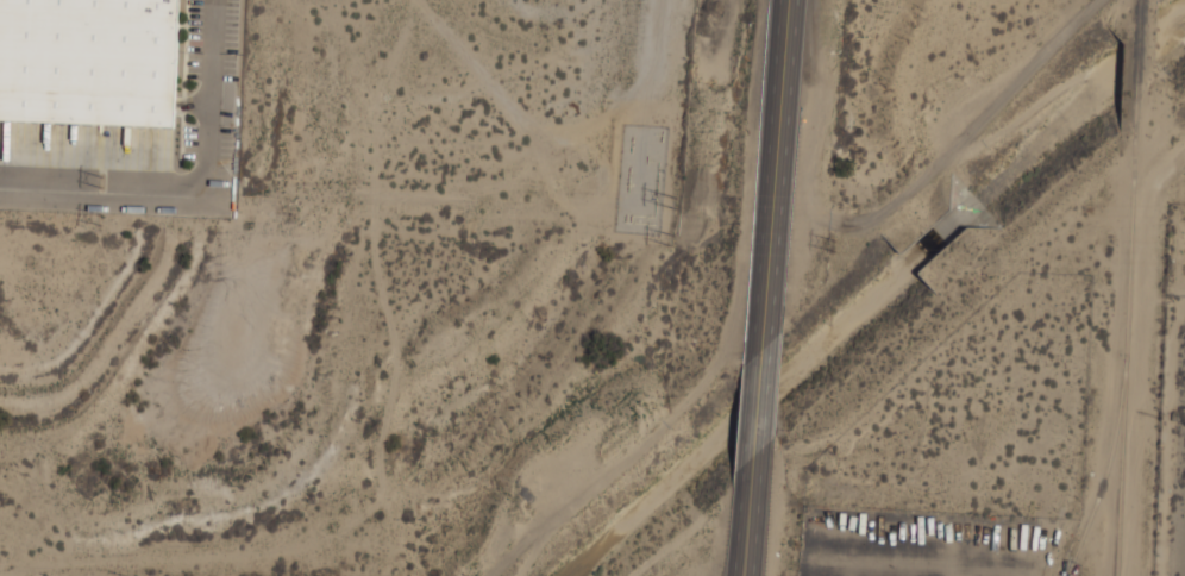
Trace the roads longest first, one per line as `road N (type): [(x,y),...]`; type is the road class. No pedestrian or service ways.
road 1 (primary): [(786,0),(758,355)]
road 2 (primary): [(752,453),(743,575)]

